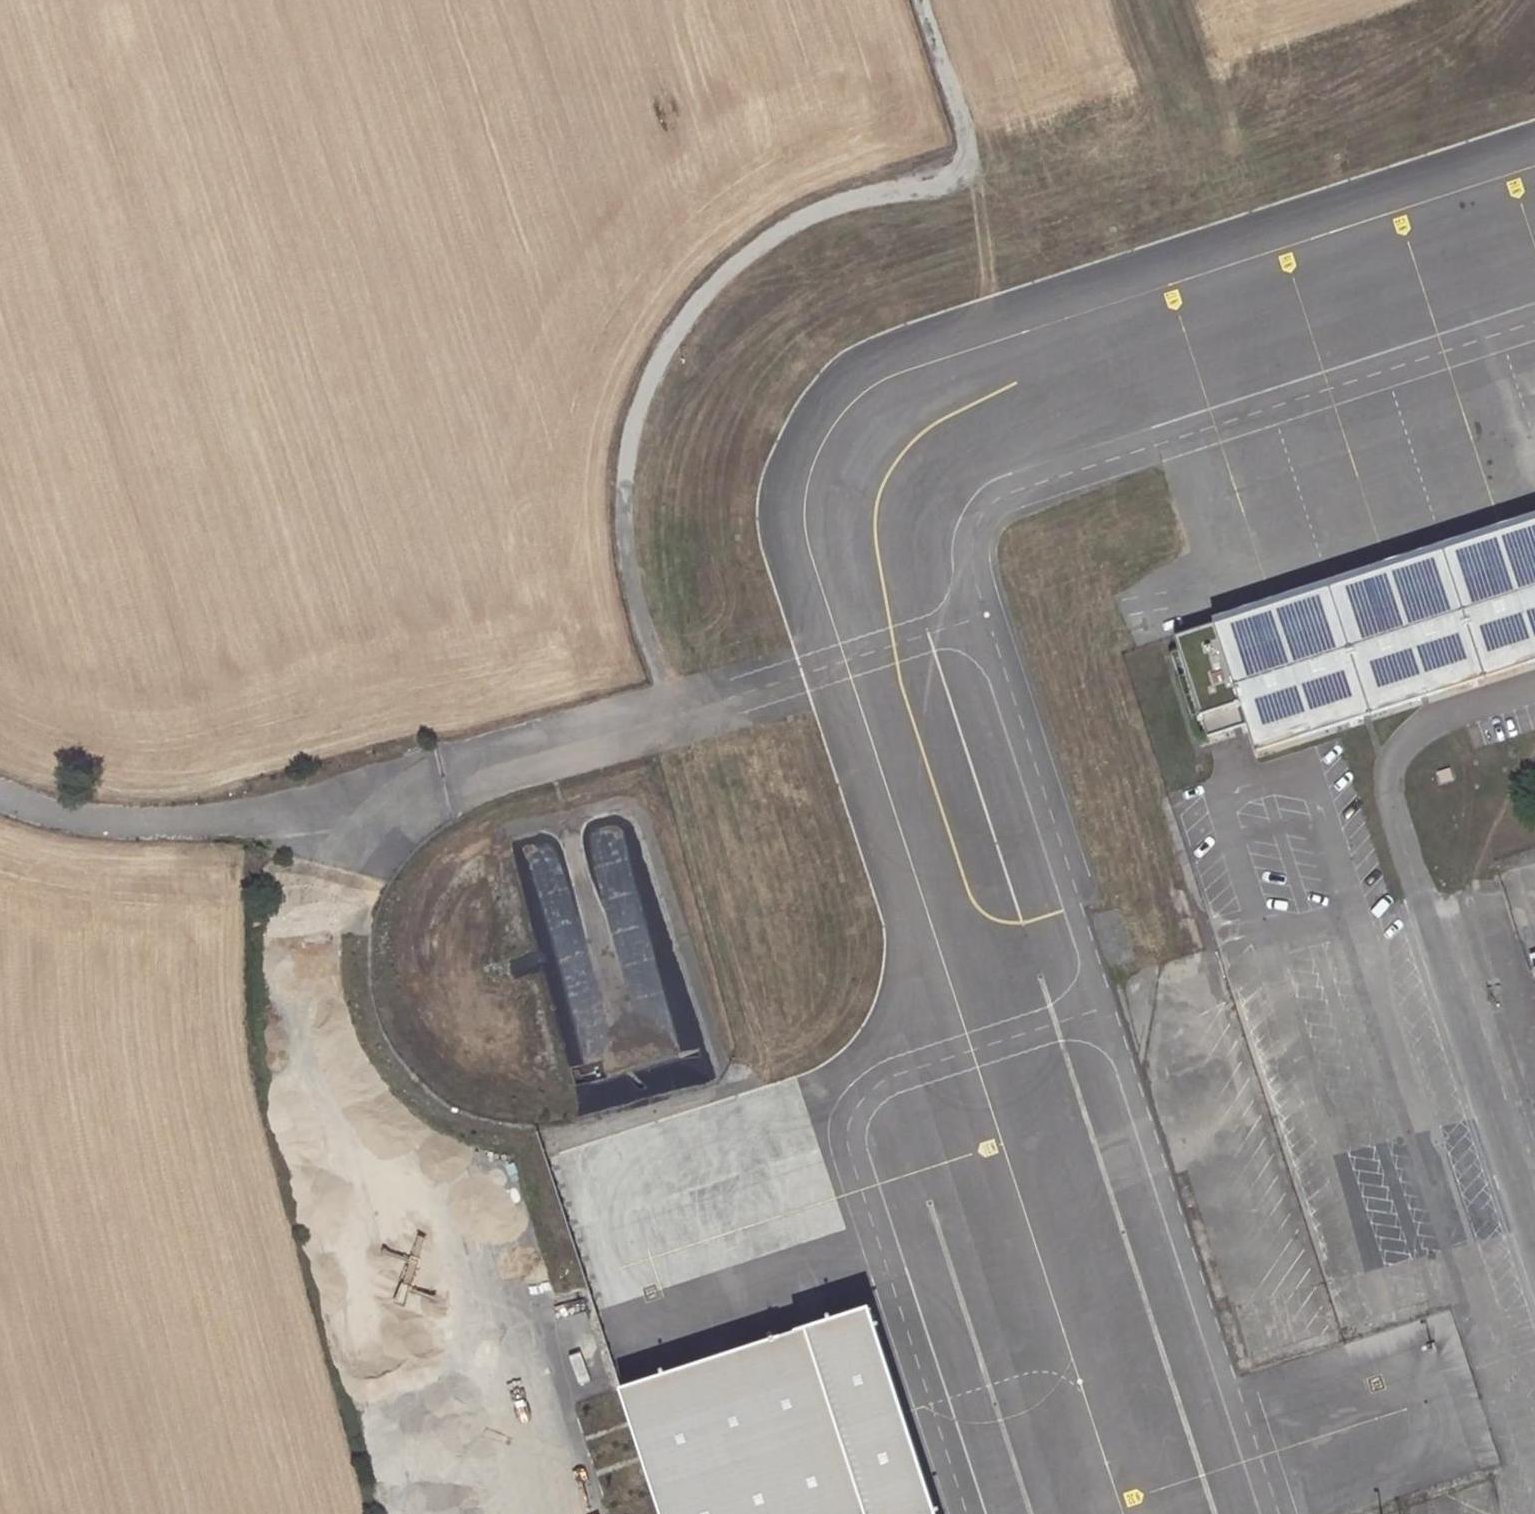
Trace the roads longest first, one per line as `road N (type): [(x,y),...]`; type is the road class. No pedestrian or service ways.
road 1 (track): [(850,1121),(758,1102),(746,1071),(747,1041),(625,555),(623,475),(650,372),(732,267),(796,219),(957,169),(964,131),(921,0)]
road 2 (unclassified): [(0,792),(101,823),(185,827),(441,782)]

